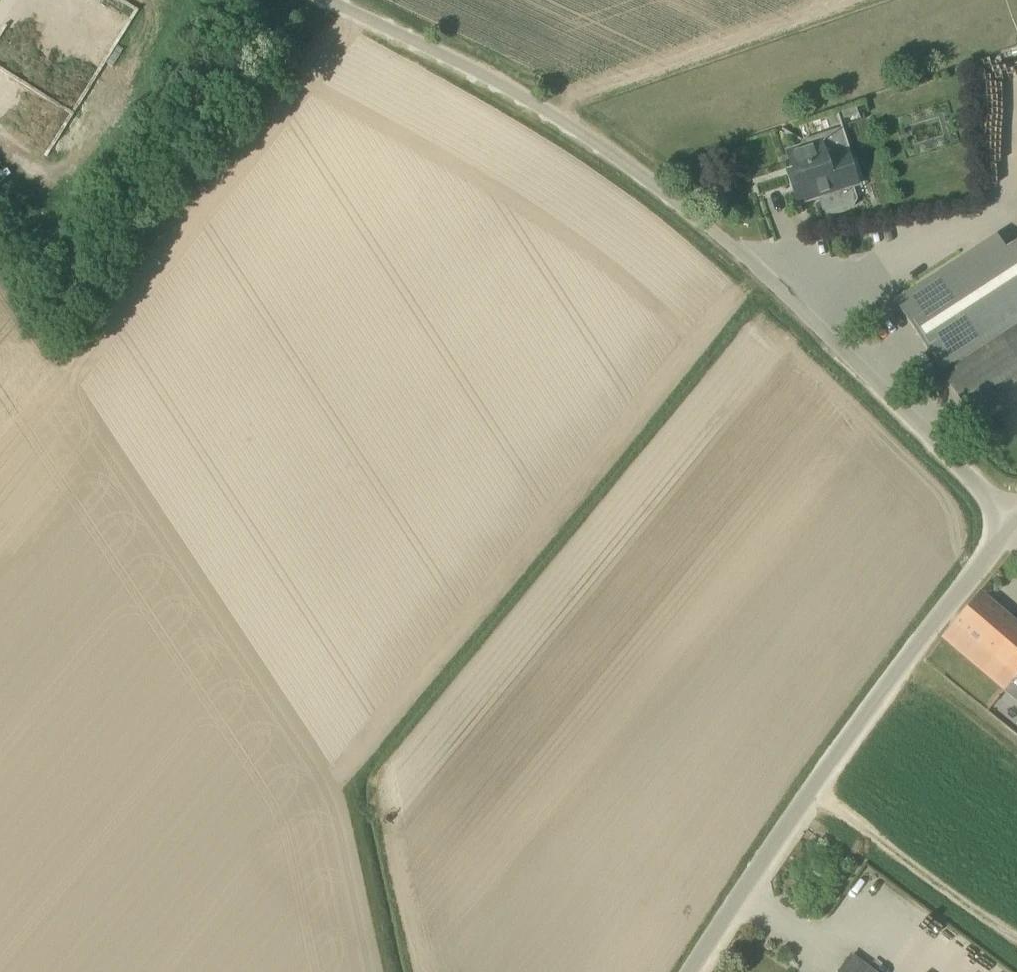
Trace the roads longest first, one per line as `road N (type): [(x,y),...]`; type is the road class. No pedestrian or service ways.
road 1 (unclassified): [(1015,518),(735,247),(605,147),(491,79),(325,0)]
road 2 (unclassified): [(692,971),(782,829),(1015,518)]

